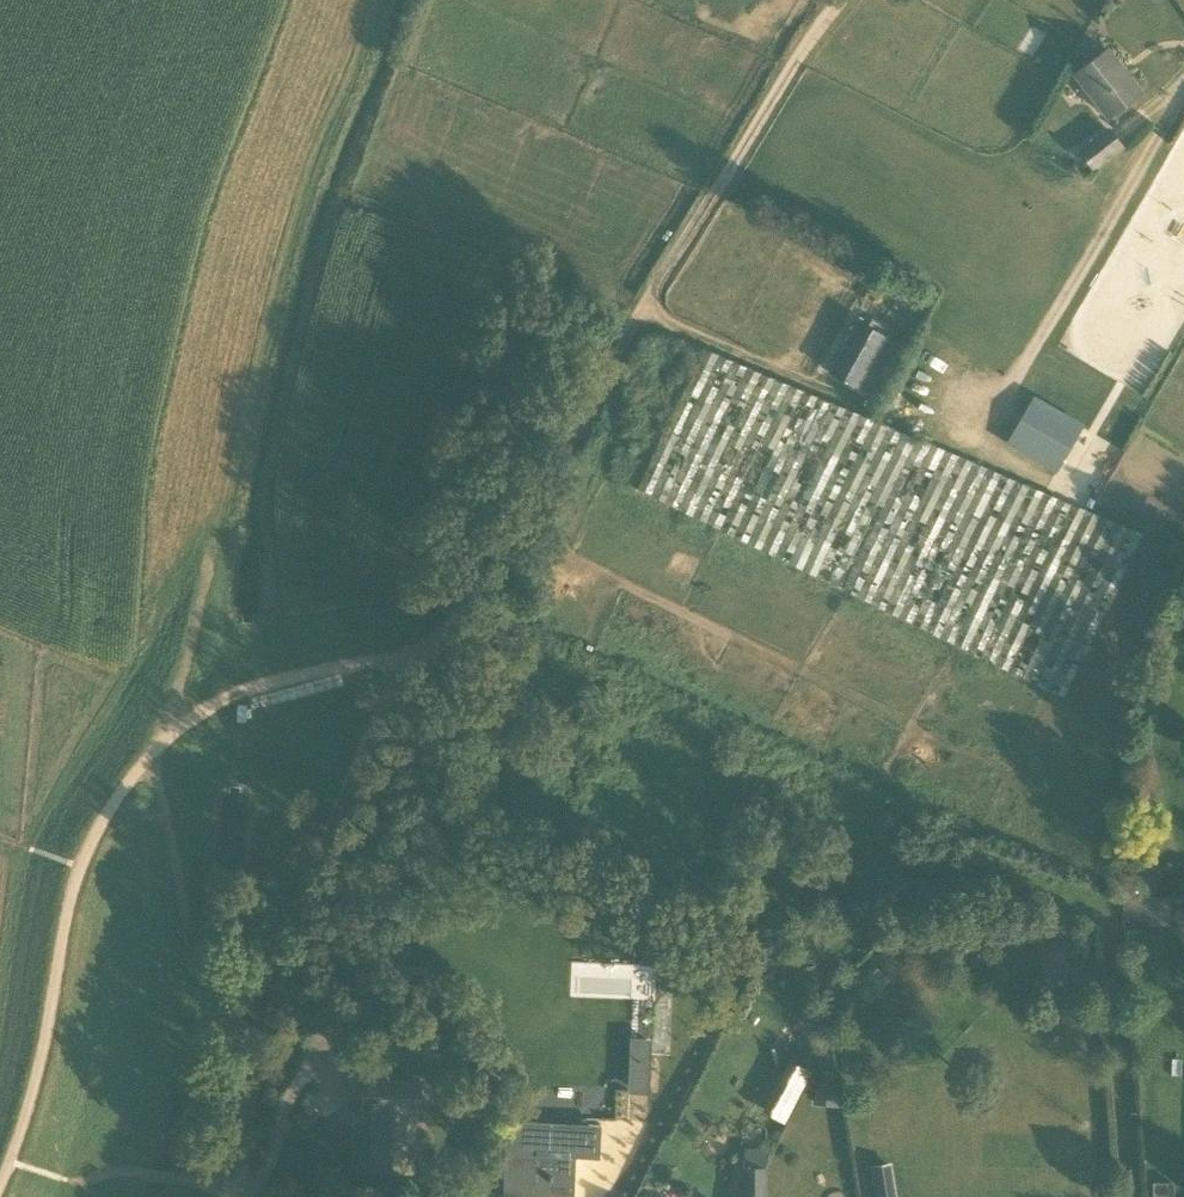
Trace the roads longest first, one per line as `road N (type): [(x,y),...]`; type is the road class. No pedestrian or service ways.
road 1 (track): [(122,1173),(230,1192),(280,985),(345,815),(843,0)]
road 2 (track): [(220,539),(159,740),(122,782),(72,868)]
road 3 (track): [(159,740),(207,703),(264,682),(457,630)]
road 4 (track): [(72,868),(9,1161)]

